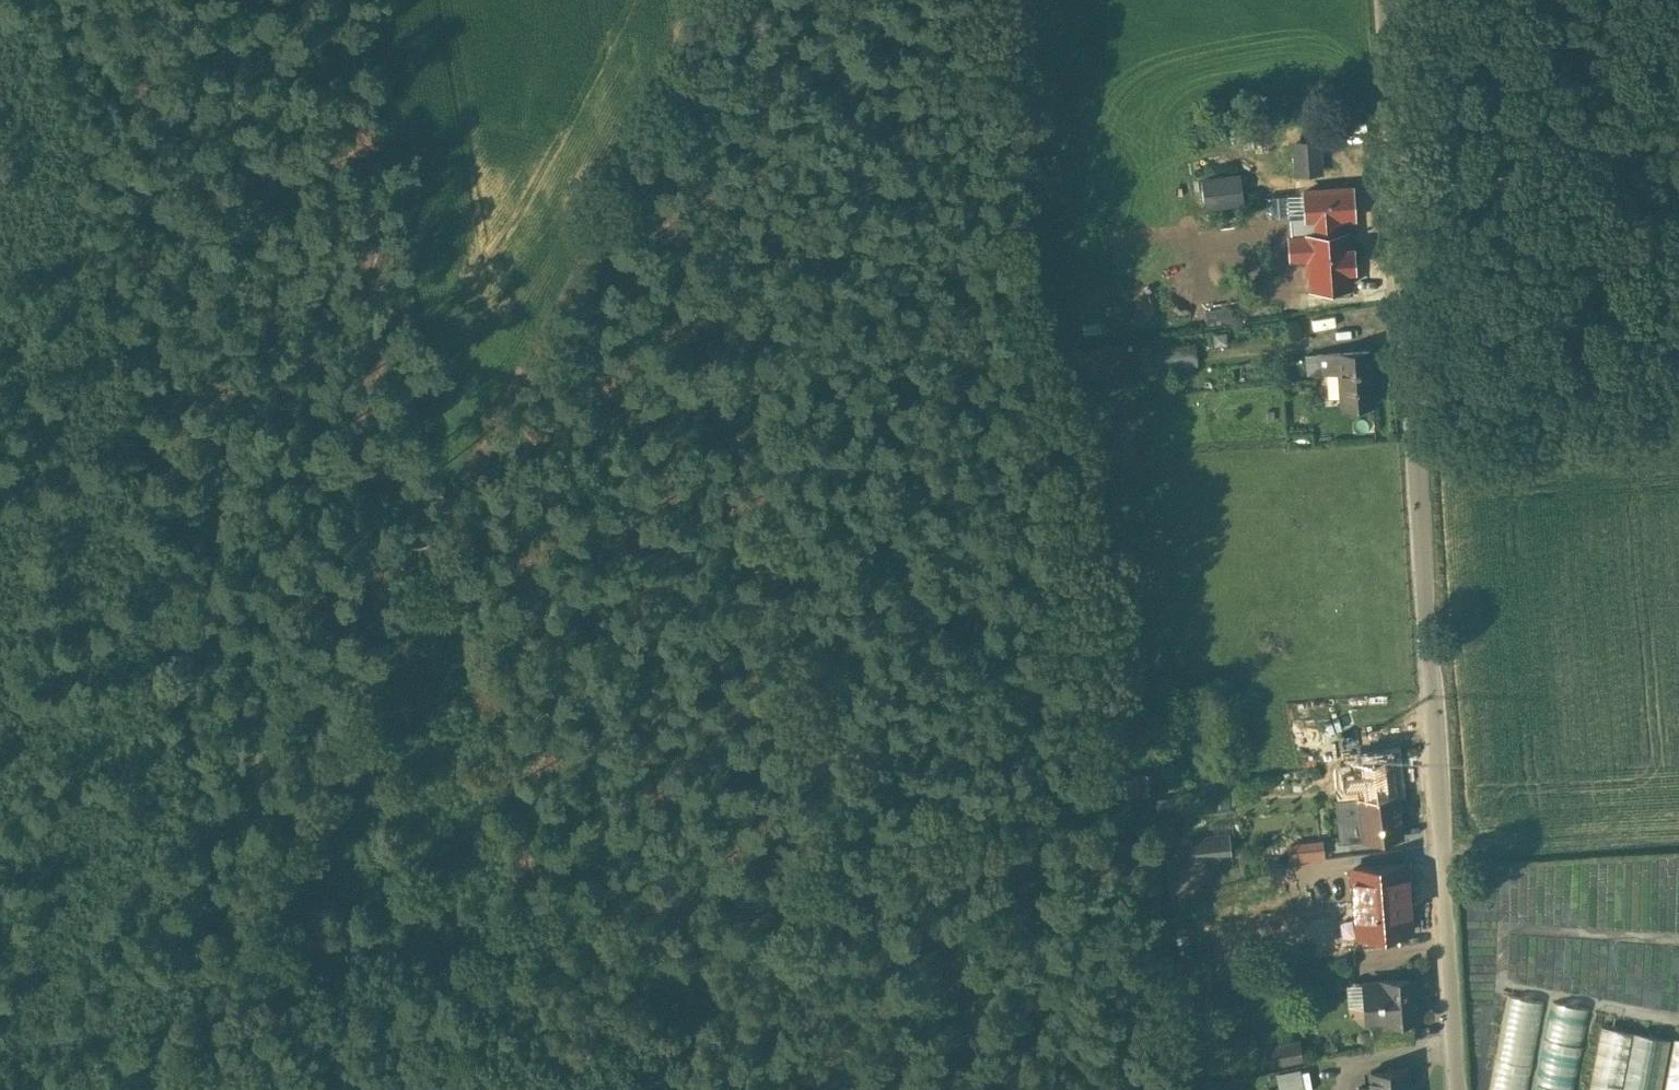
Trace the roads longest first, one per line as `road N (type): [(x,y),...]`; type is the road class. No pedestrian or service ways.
road 1 (unclassified): [(1386,0),(1462,1089)]
road 2 (track): [(1413,408),(1678,372)]

